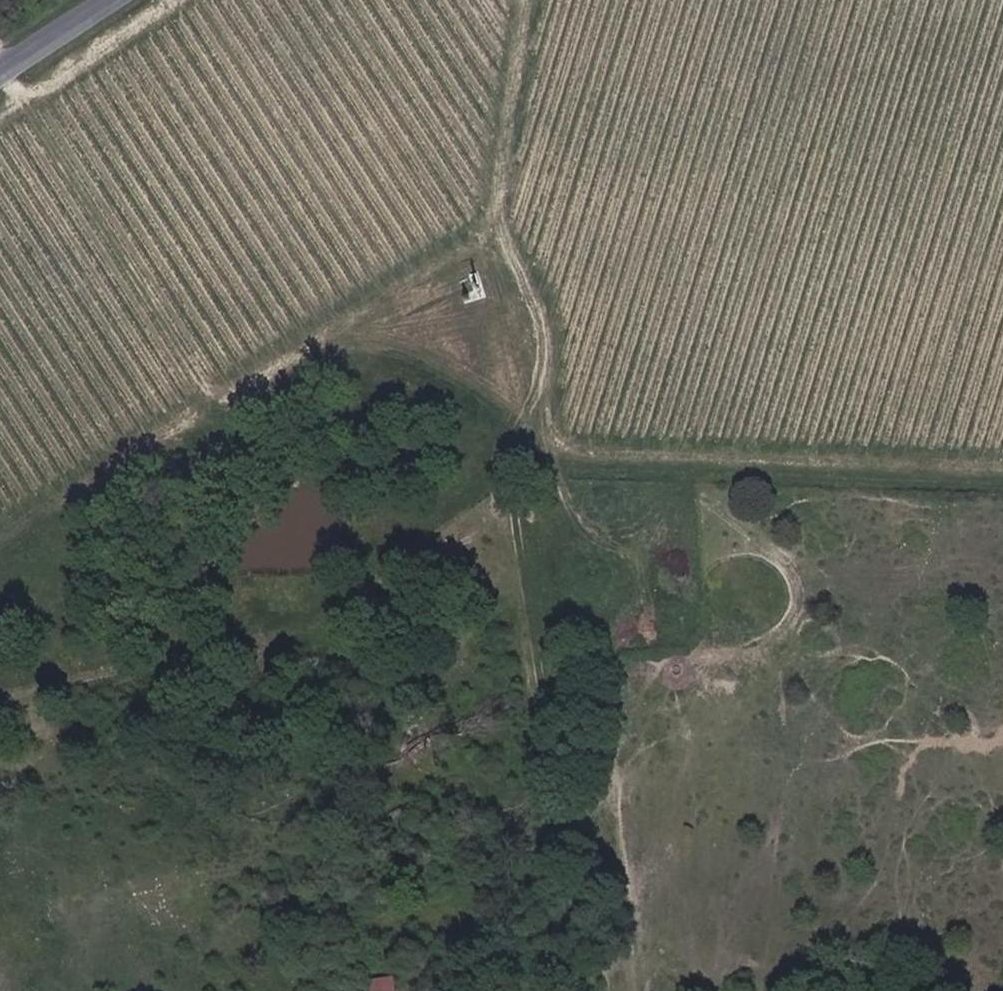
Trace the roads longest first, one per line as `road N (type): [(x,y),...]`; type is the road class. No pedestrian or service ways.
road 1 (unclassified): [(0,69),(107,0)]

